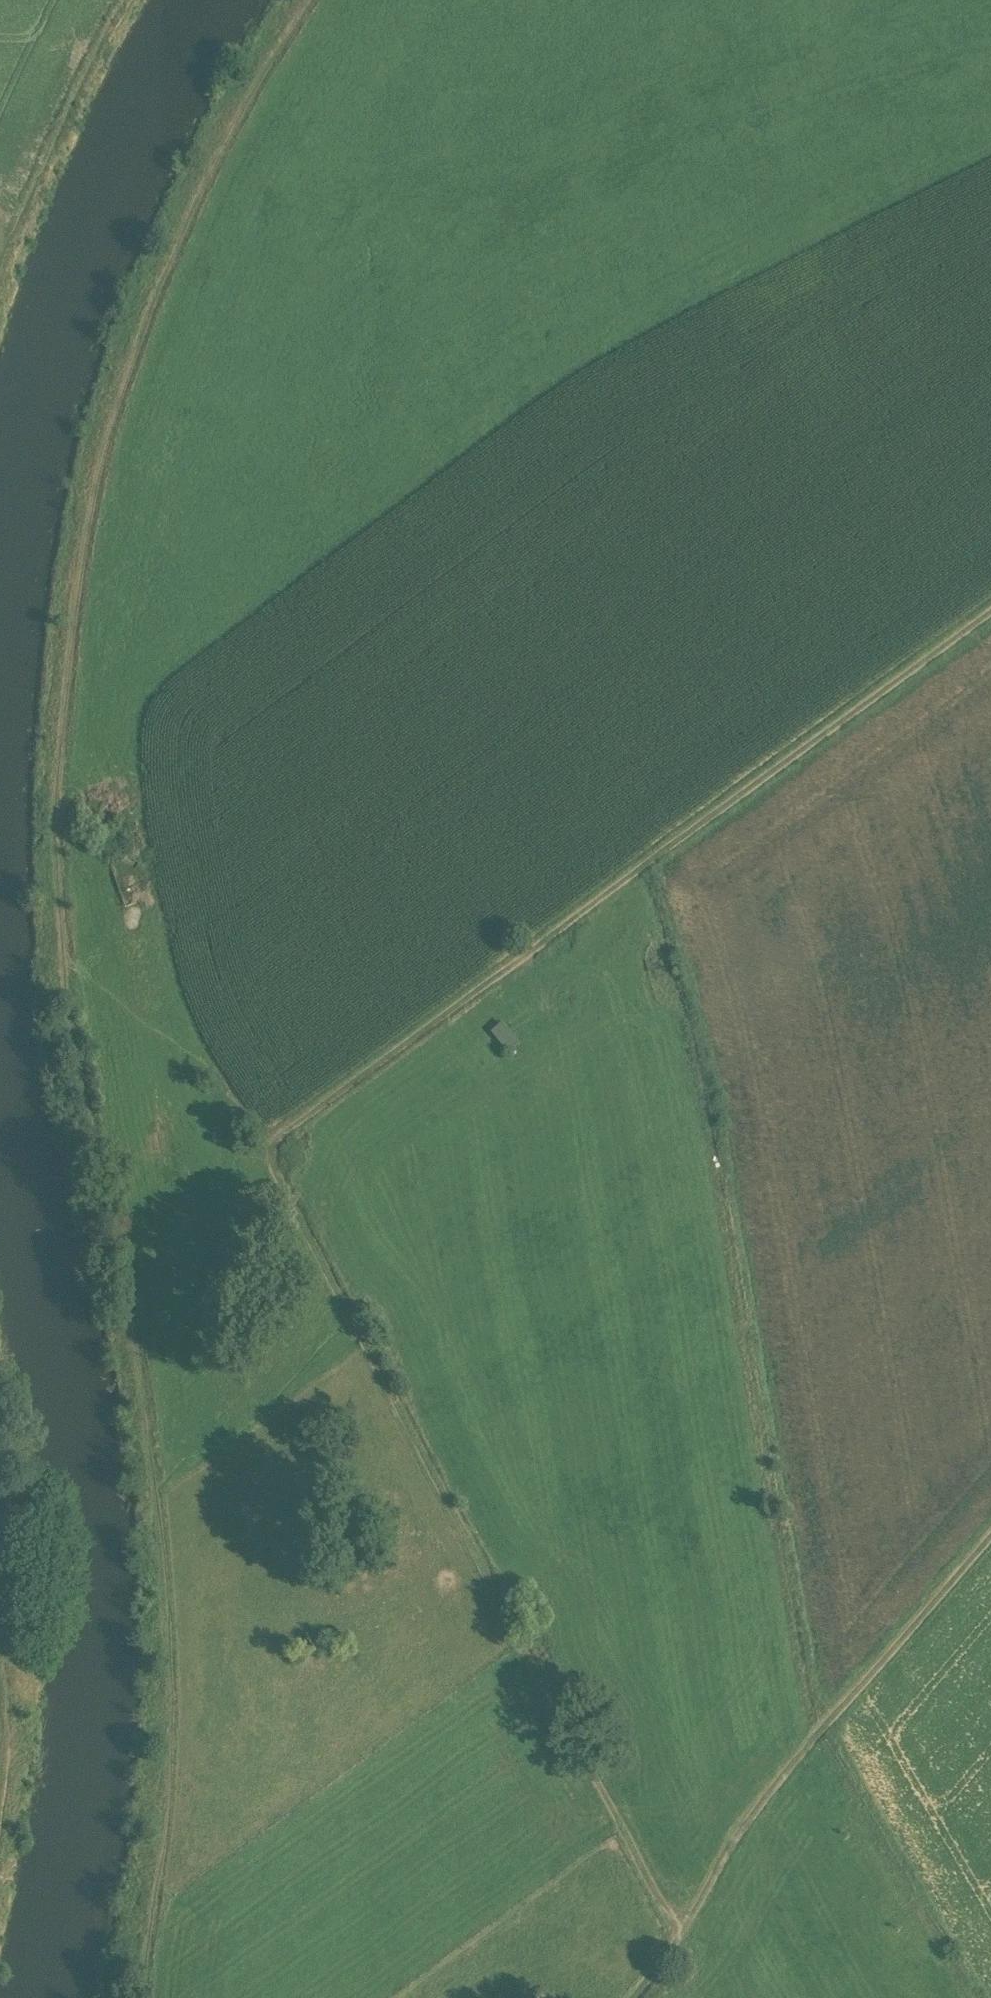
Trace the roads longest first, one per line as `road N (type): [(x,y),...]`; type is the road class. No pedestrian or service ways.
road 1 (track): [(990,610),(279,1140),(691,1937)]
road 2 (track): [(990,1547),(750,1830),(691,1937),(646,1997)]

